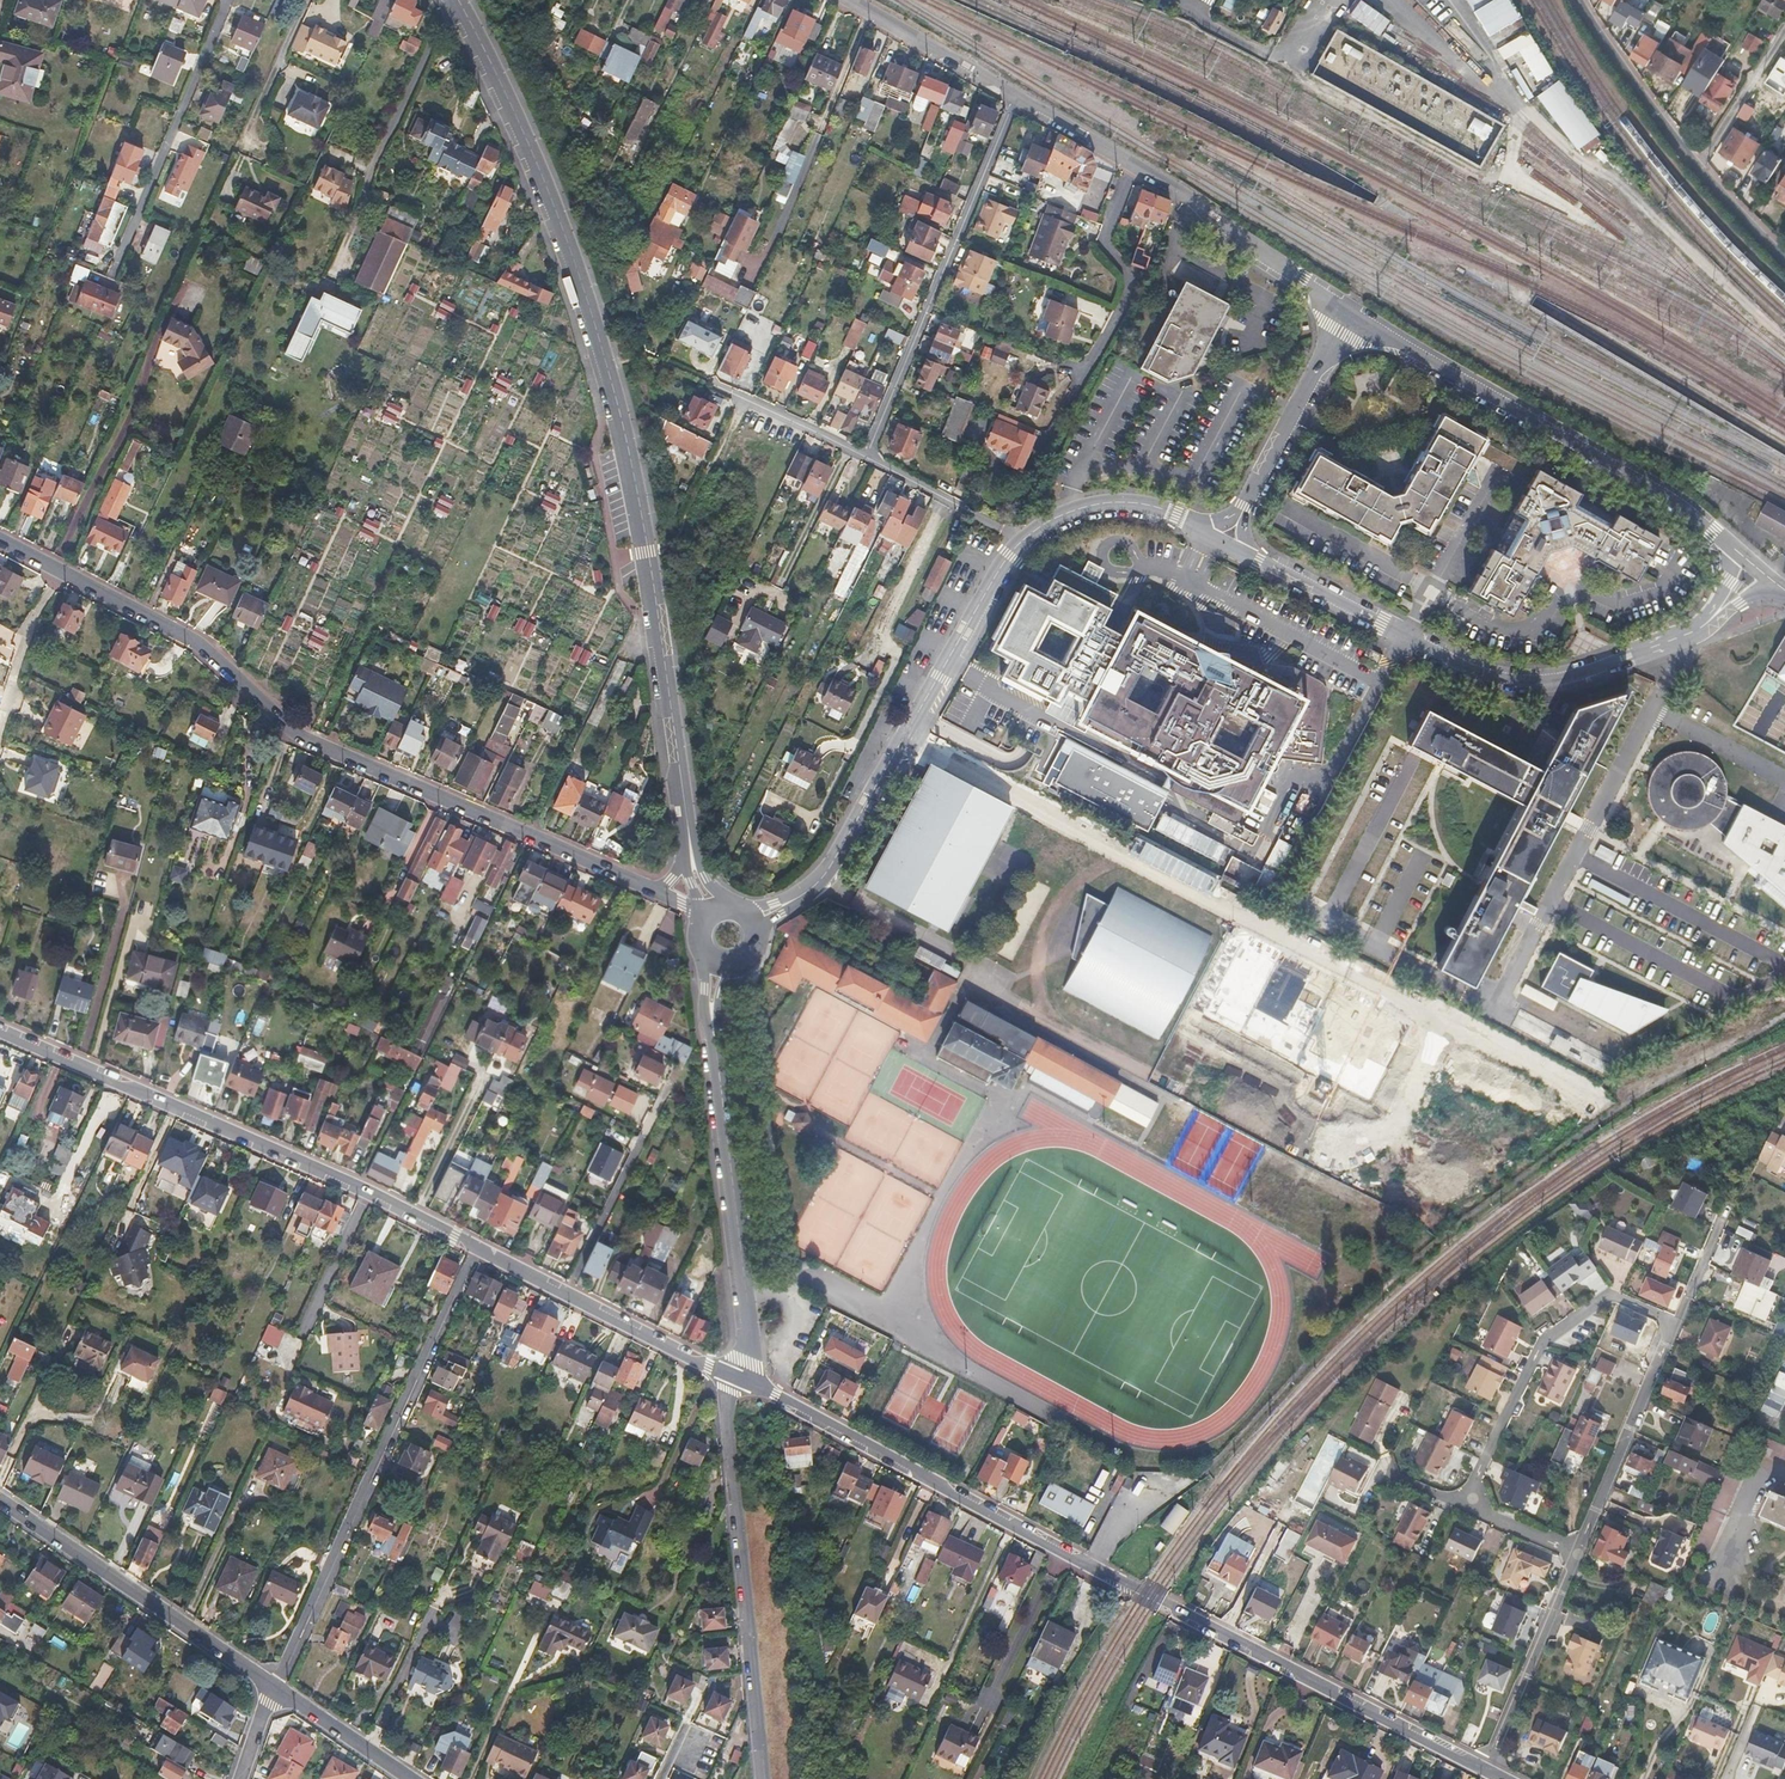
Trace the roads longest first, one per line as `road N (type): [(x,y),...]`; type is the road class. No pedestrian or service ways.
road 1 (residential): [(906,737),(1598,1099),(1612,1102),(1784,1016)]
road 2 (residential): [(459,0),(554,204),(613,379),(648,550),(685,813)]
road 3 (residential): [(734,1378),(359,1187),(0,1031)]
road 4 (residential): [(0,541),(194,642),(219,663),(249,709),(276,728),(656,891)]
road 5 (residential): [(1248,555),(1465,667),(1525,681),(1565,679),(1629,659),(1712,619)]
road 6 (residential): [(1737,552),(1675,502),(1351,311)]
road 7 (residential): [(1489,1774),(1096,1568)]
road 8 (residential): [(1096,1568),(734,1378)]
road 9 (residential): [(762,1778),(735,1511),(727,1390),(734,1378)]
road 10 (residential): [(1016,93),(866,457)]
road 11 (residential): [(712,1027),(750,1335),(734,1378)]
road 12 (residential): [(272,1685),(0,1500)]
road 13 (residential): [(1672,1325),(1603,1299),(1540,1344),(1467,1503)]
road 14 (residential): [(227,0),(113,276)]
road 15 (residential): [(1351,311),(1134,162)]
road 16 (residential): [(1134,162),(1104,238),(1129,274),(1129,288),(1076,388)]
road 17 (residential): [(1578,1555),(1672,1325)]
road 18 (residential): [(1489,1774),(1578,1555)]
road 19 (residential): [(1023,539),(906,737)]
road 20 (residential): [(1351,311),(1242,513)]
road 21 (residential): [(1577,0),(1699,169)]
road 22 (residential): [(1212,533),(1164,510),(1109,502),(1051,520),(1023,539)]
road 23 (residential): [(1016,93),(856,0)]
road 24 (residential): [(866,457),(1023,539)]
road 25 (residential): [(906,737),(817,882)]
road 26 (residential): [(412,1778),(272,1685)]
road 27 (residential): [(1699,169),(1784,34)]
road 28 (residential): [(1201,1478),(1138,1509),(1096,1568)]
road 29 (residential): [(1134,162),(1016,93)]
road 30 (residential): [(866,457),(745,399)]
road 31 (residential): [(1699,169),(1784,259)]
road 32 (residential): [(1467,1503),(1578,1555)]

